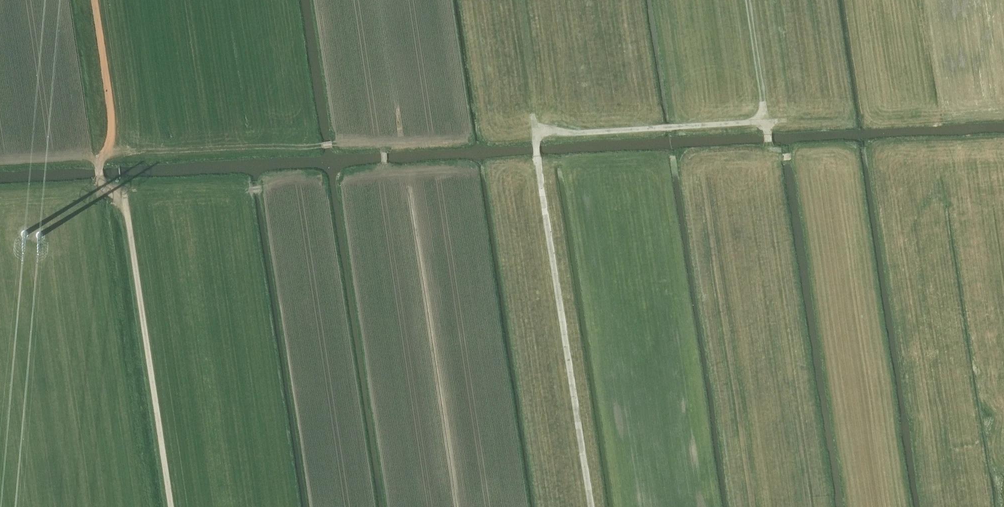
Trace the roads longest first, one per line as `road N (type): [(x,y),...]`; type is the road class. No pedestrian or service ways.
road 1 (track): [(591,506),(536,134),(765,122),(746,0)]
road 2 (track): [(172,506),(125,208)]
road 3 (track): [(115,141),(95,0)]

